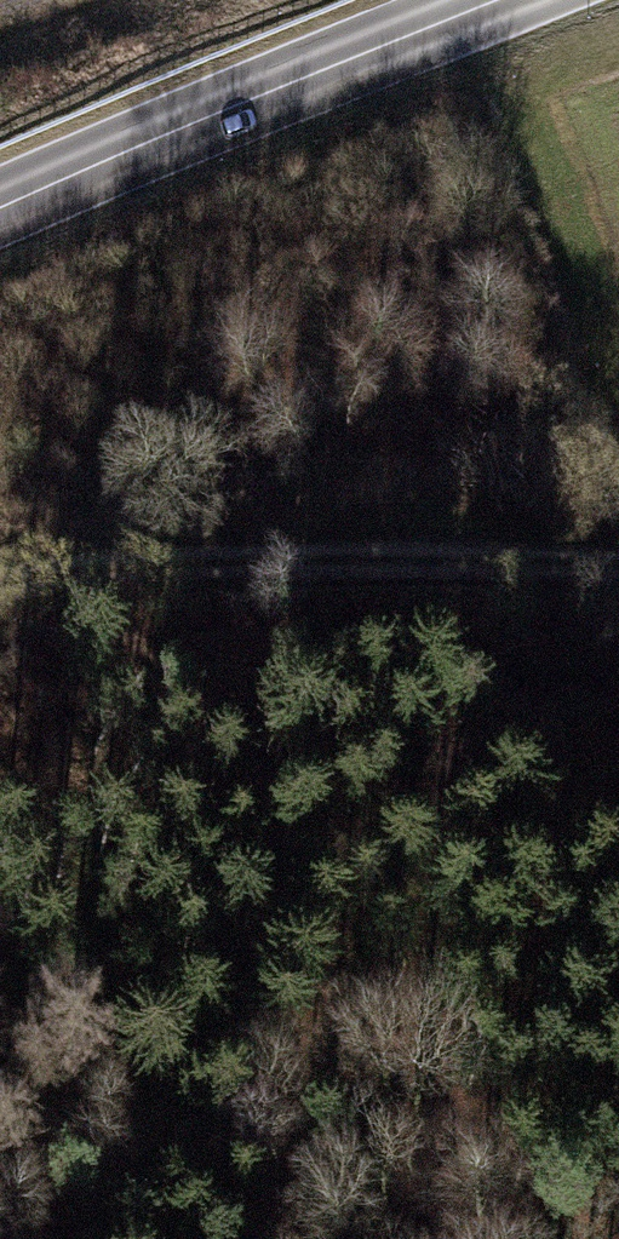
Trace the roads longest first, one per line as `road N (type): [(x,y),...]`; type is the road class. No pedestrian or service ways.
road 1 (track): [(92,1238),(186,1140),(242,1035),(269,944),(263,847),(224,757),(148,690),(73,651),(0,636)]
road 2 (track): [(0,586),(66,570),(618,570)]
road 3 (track): [(73,651),(618,666)]
road 4 (primary): [(496,0),(0,208)]

